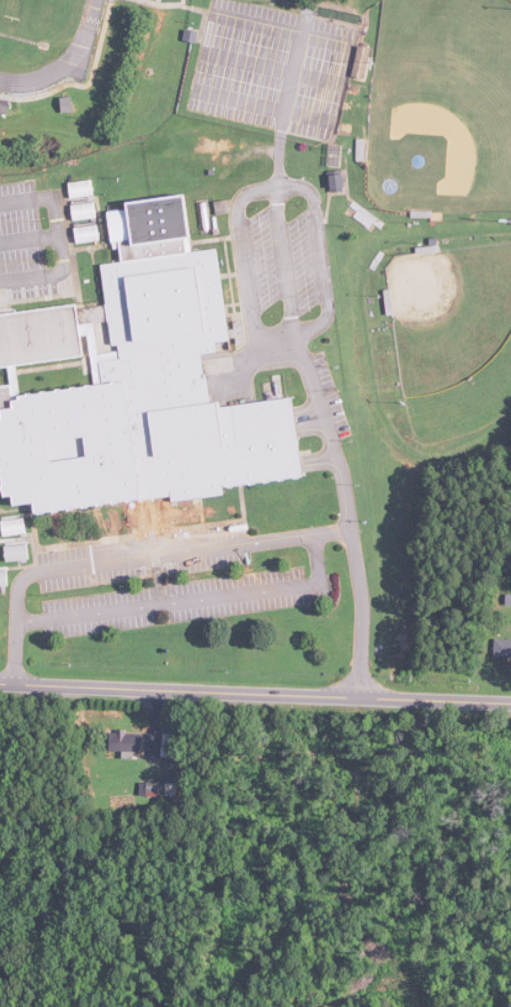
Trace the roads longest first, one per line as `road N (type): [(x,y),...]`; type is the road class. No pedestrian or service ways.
road 1 (residential): [(510,704),(0,684)]

